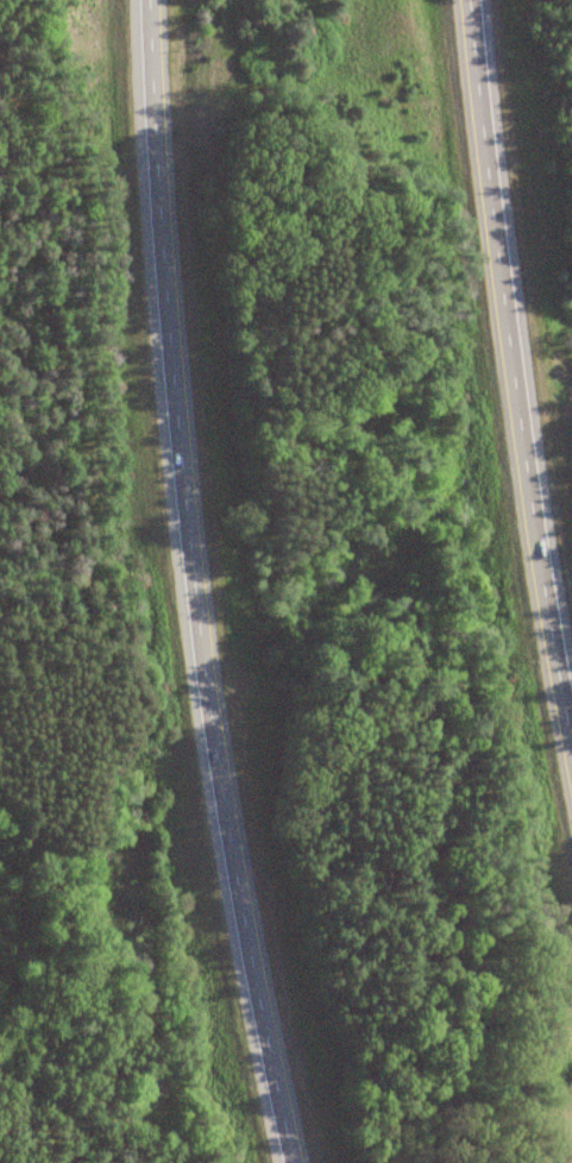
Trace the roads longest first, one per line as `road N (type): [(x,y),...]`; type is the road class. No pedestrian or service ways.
road 1 (motorway): [(136,0),(170,517),(245,960),(290,1162)]
road 2 (motorway): [(571,800),(508,348),(470,0)]

